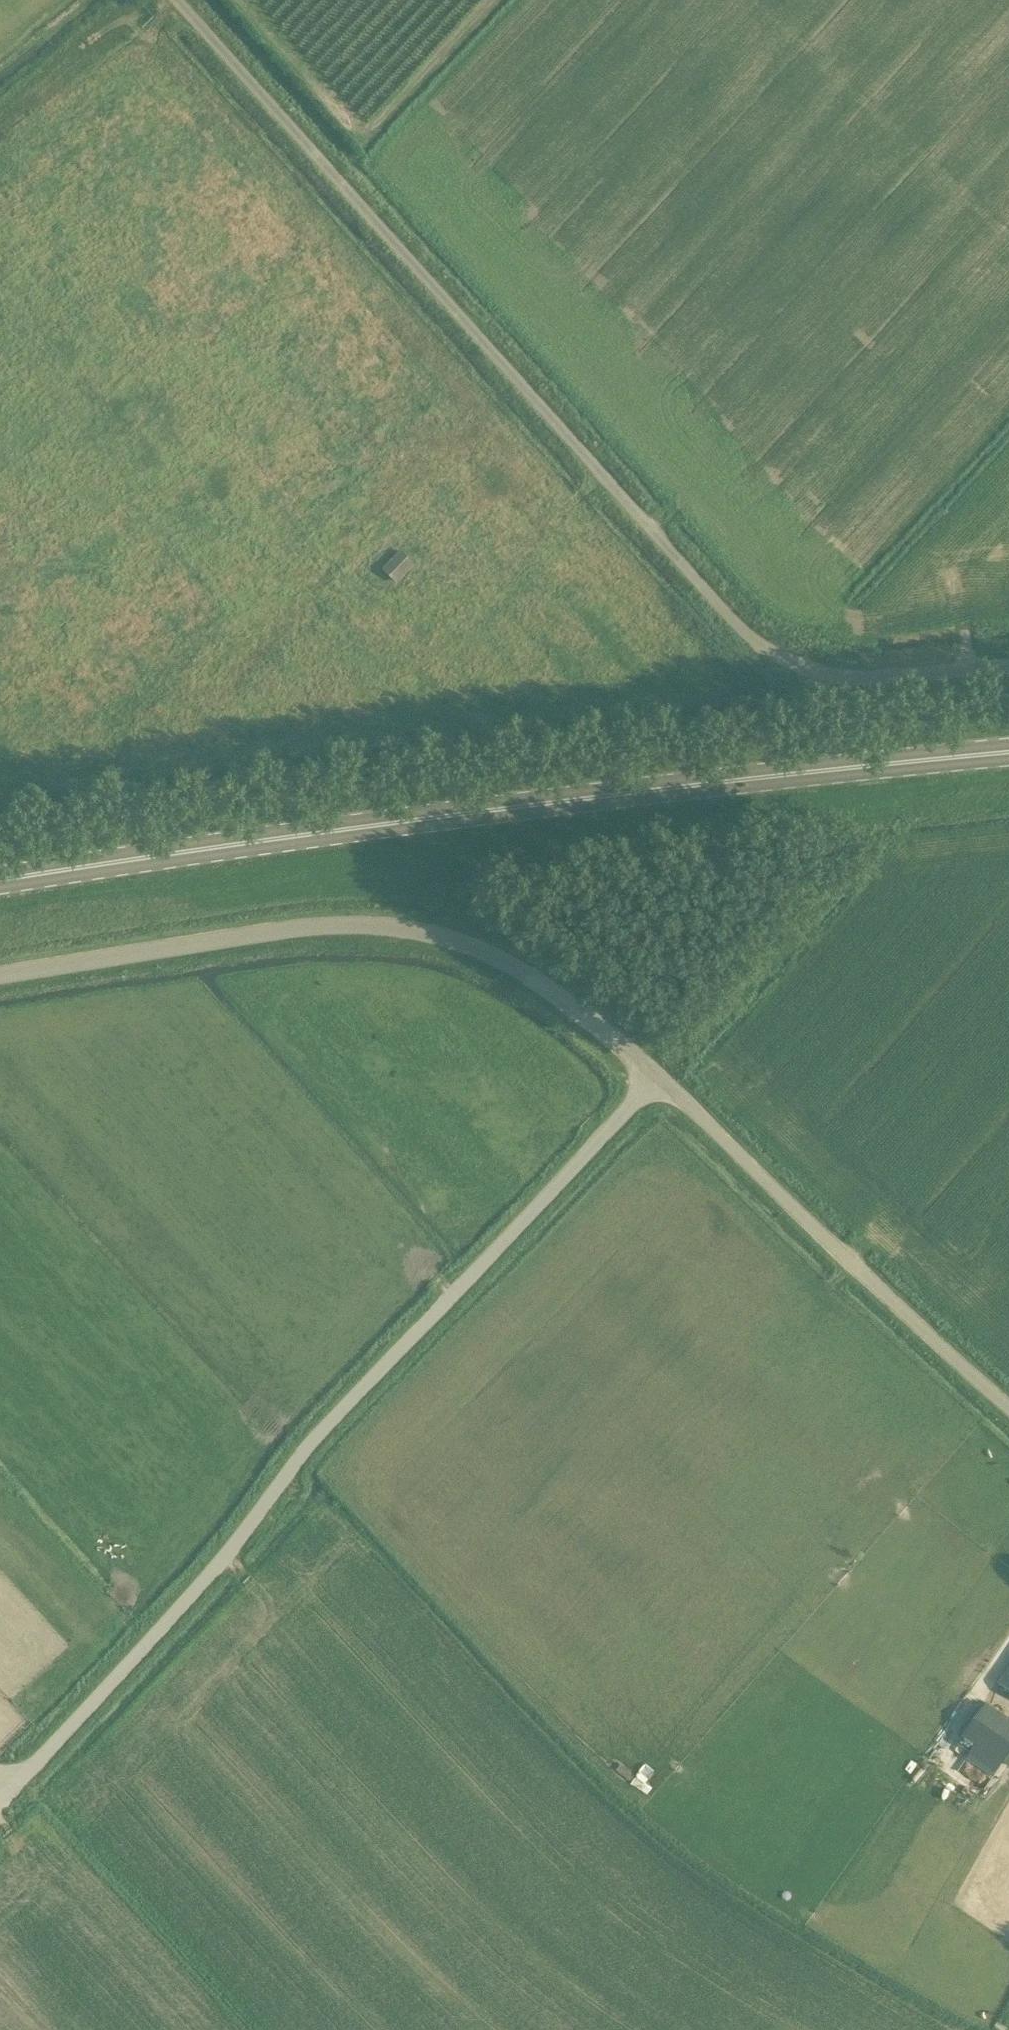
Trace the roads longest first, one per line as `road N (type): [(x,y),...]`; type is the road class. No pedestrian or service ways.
road 1 (unclassified): [(0,975),(336,929),(429,945),(517,976),(655,1085),(1008,1409)]
road 2 (unclassified): [(179,0),(718,607),(790,665),(850,684),(1008,677)]
road 3 (primary): [(1008,753),(344,821),(0,878)]
road 4 (track): [(655,1085),(310,1438),(248,1537),(0,1802)]

